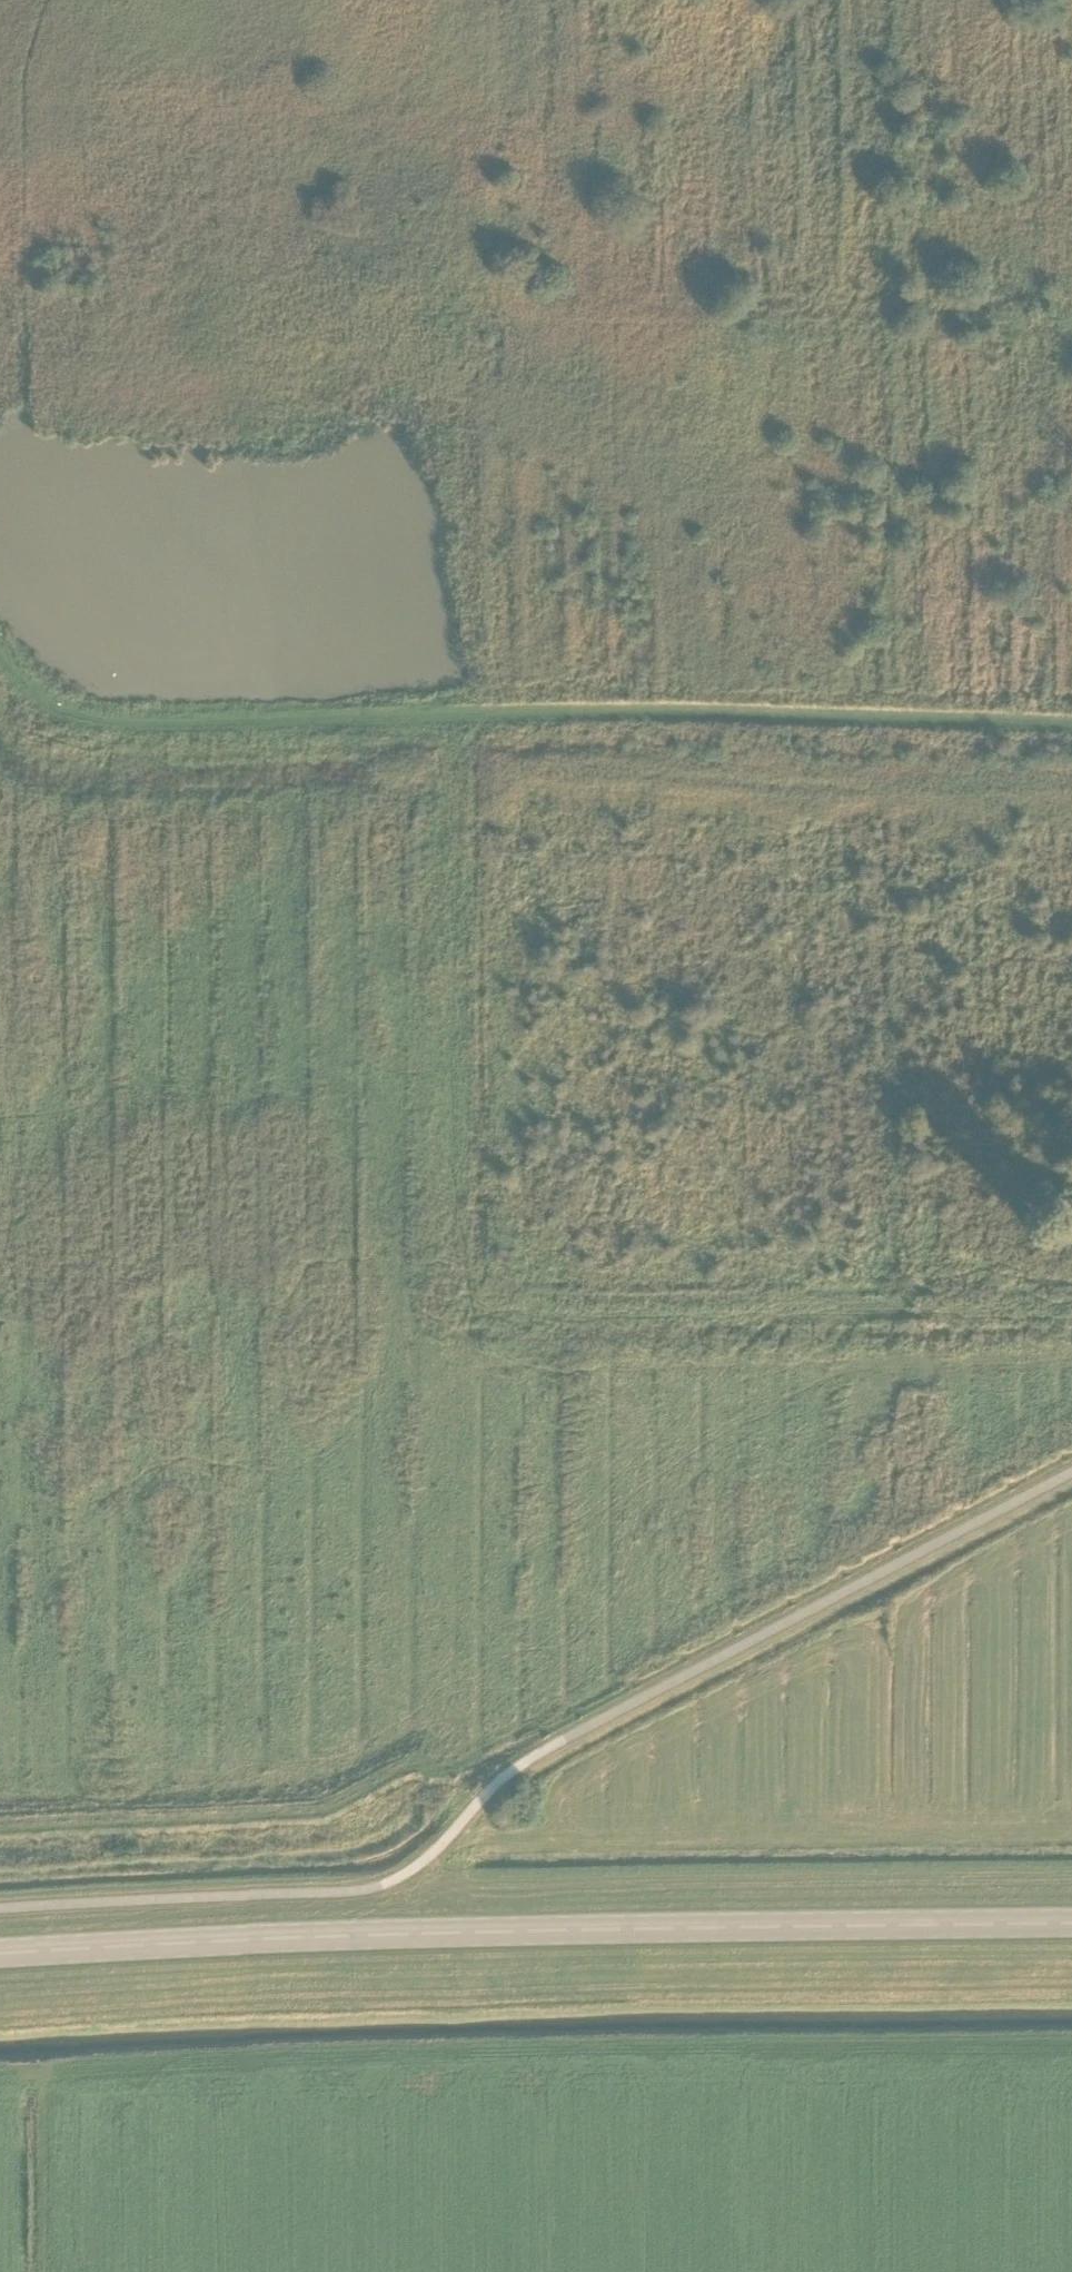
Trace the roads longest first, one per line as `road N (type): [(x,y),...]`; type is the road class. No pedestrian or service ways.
road 1 (secondary): [(0,1951),(427,1931),(1071,1921)]

